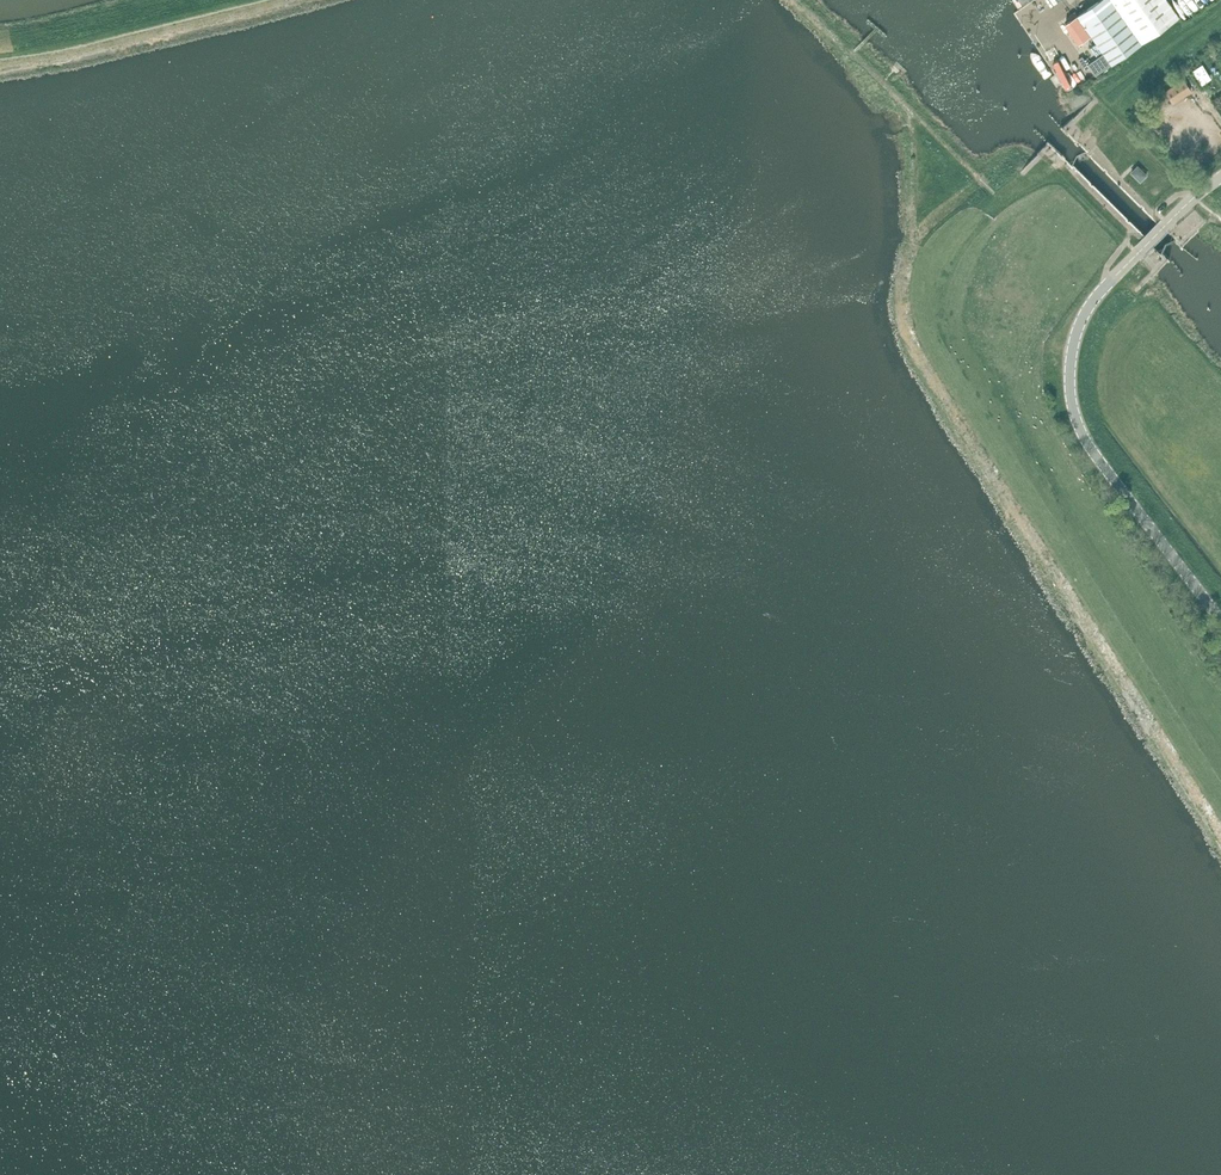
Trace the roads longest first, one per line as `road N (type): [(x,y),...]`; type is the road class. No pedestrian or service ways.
road 1 (unclassified): [(1138,253),(1083,316),(1070,373),(1072,406),(1086,442),(1220,631)]

